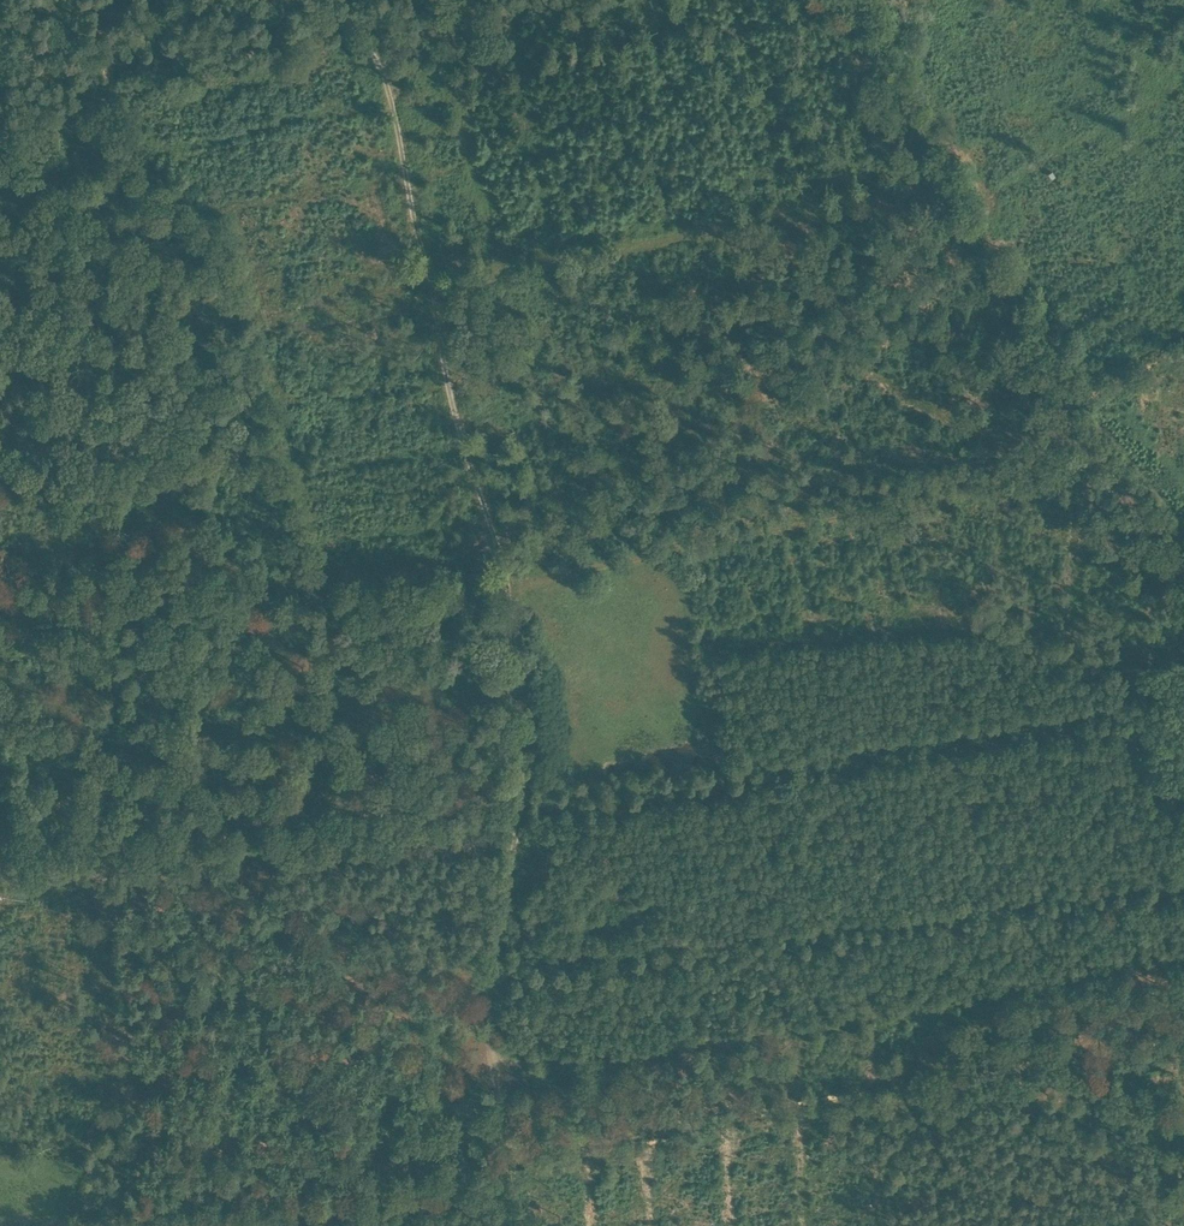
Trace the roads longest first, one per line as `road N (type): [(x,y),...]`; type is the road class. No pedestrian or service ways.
road 1 (track): [(300,0),(361,38),(383,69),(465,454),(509,590),(527,723),(525,789),(488,972),(490,1055),(520,1183),(517,1225)]

